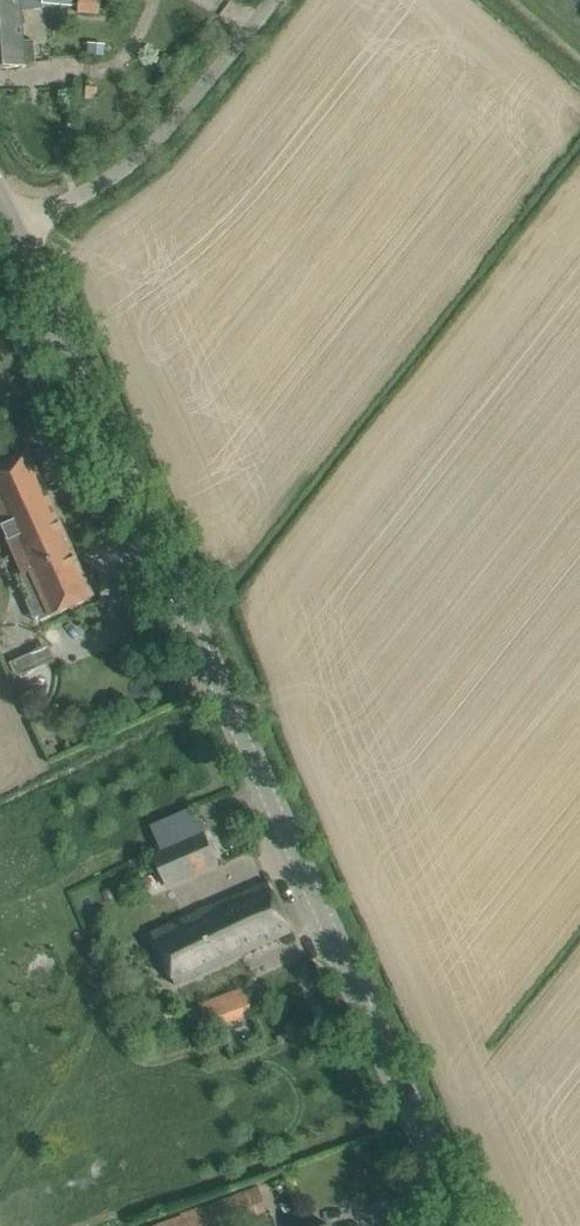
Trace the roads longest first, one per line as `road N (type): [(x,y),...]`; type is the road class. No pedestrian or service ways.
road 1 (tertiary): [(464,1225),(8,224)]
road 2 (unclassified): [(8,224),(97,187),(142,155),(271,0)]

